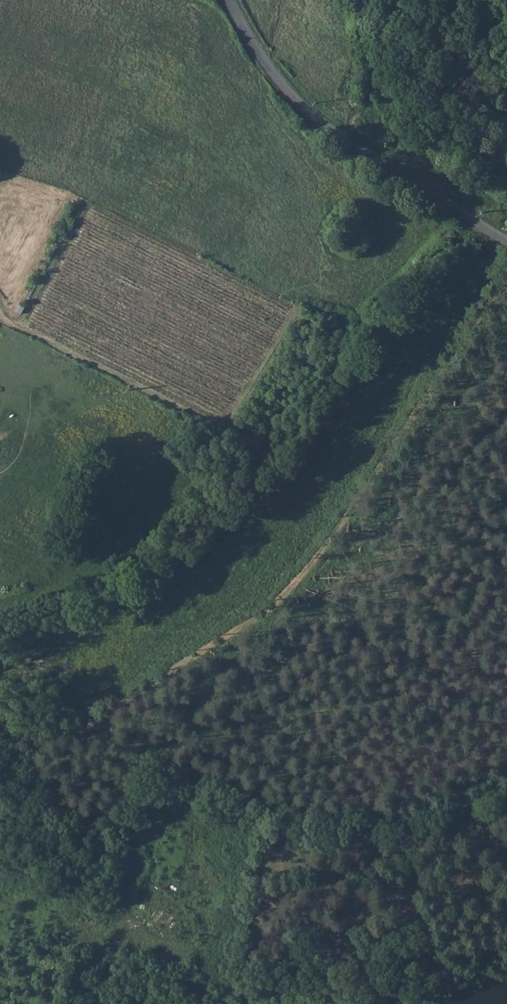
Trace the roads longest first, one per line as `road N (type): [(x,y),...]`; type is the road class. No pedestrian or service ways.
road 1 (unclassified): [(228,0),(261,57),(316,123),(506,241)]

